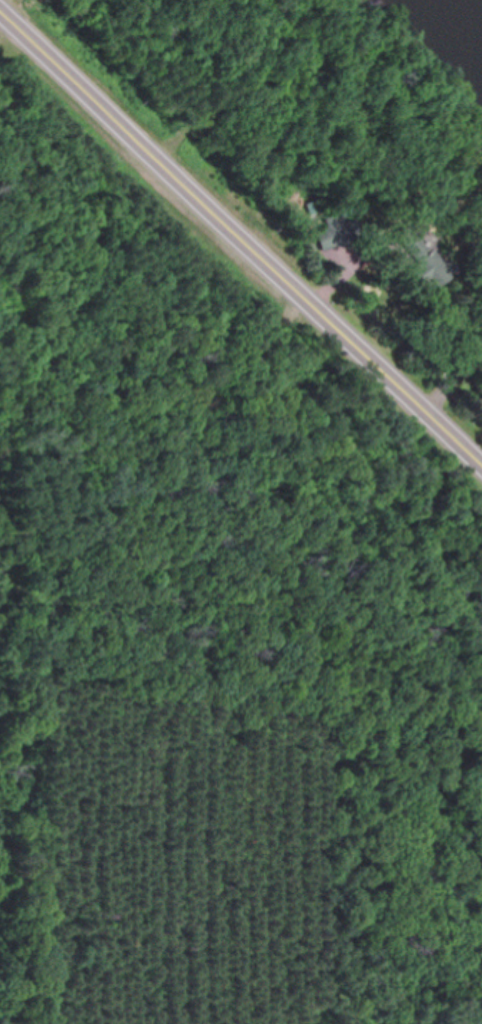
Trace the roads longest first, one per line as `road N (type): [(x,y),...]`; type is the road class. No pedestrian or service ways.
road 1 (tertiary): [(0,9),(481,472)]

